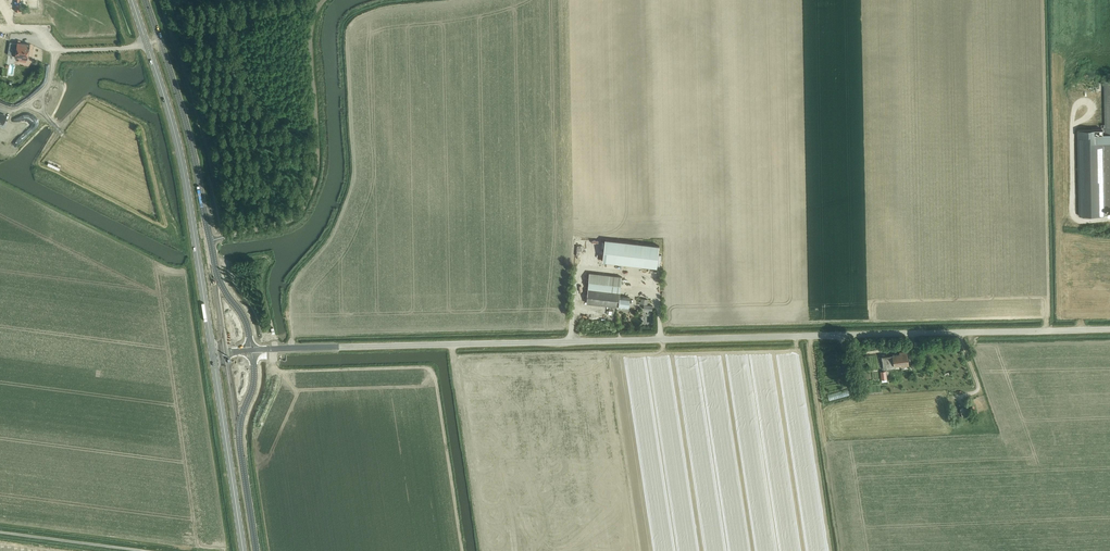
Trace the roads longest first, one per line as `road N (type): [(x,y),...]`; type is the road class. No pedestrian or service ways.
road 1 (tertiary): [(252,350),(1109,330)]
road 2 (unclassified): [(252,350),(245,318),(218,276),(187,128),(145,0)]
road 3 (primary): [(198,260),(174,131),(132,0)]
road 4 (unclassified): [(257,550),(240,431),(254,379),(252,350)]
road 5 (primary): [(243,550),(213,354)]
road 6 (track): [(143,550),(0,532)]

